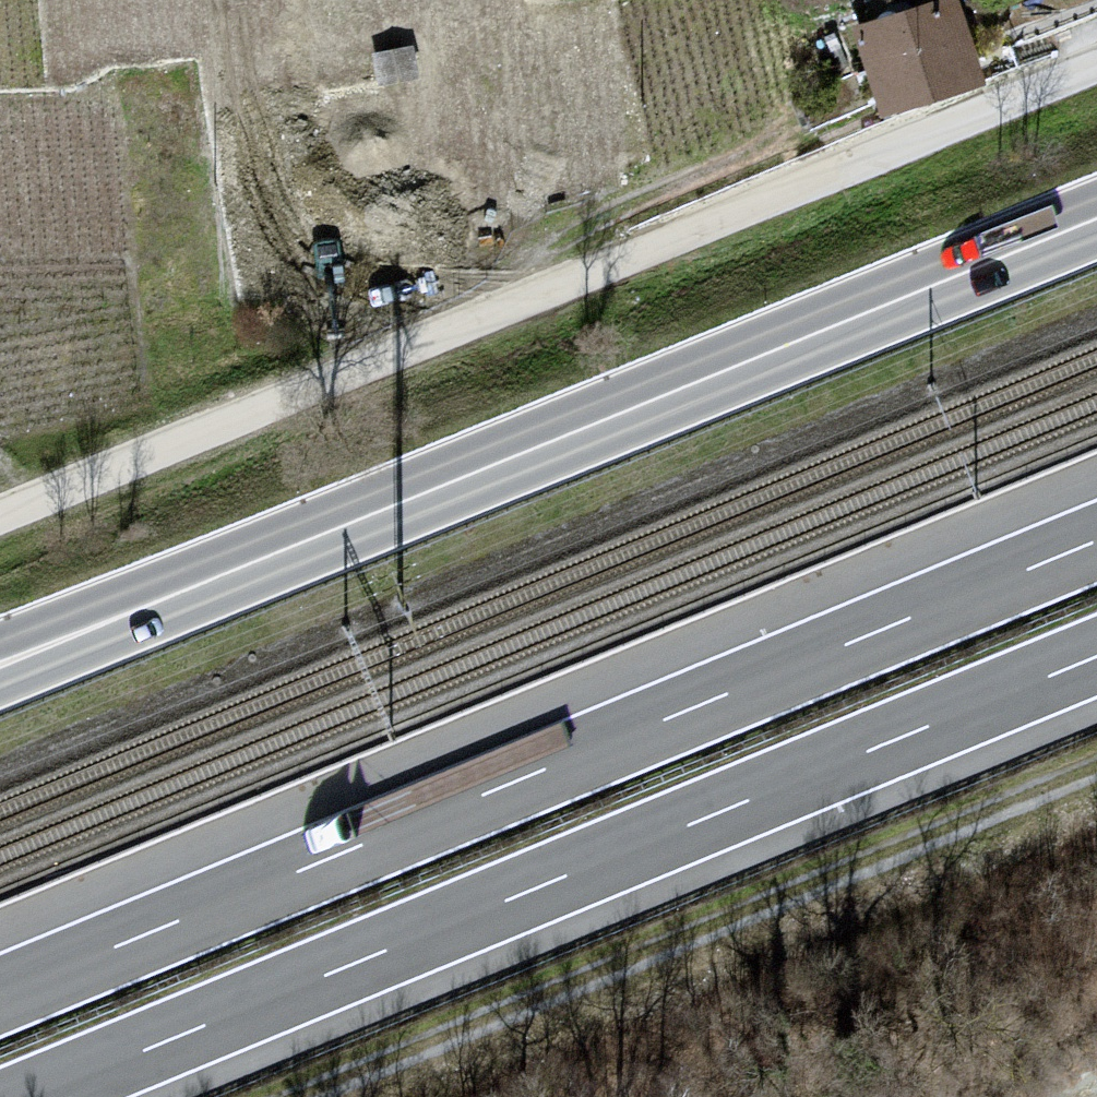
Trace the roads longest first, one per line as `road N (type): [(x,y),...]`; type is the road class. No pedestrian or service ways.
road 1 (motorway): [(1096,540),(0,994)]
road 2 (unclassified): [(0,516),(1096,65)]
road 3 (primary): [(1096,216),(0,662)]
road 4 (motorway): [(34,1096),(1096,658)]
road 5 (track): [(295,1096),(1096,766)]

